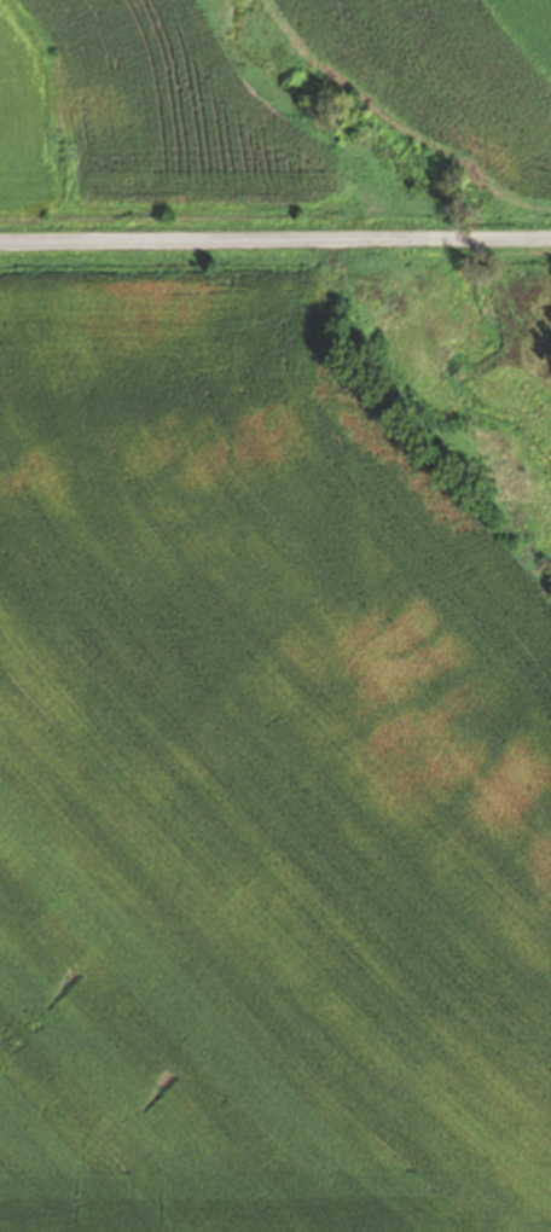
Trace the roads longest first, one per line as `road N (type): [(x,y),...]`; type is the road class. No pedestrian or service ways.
road 1 (residential): [(550,242),(0,245)]

